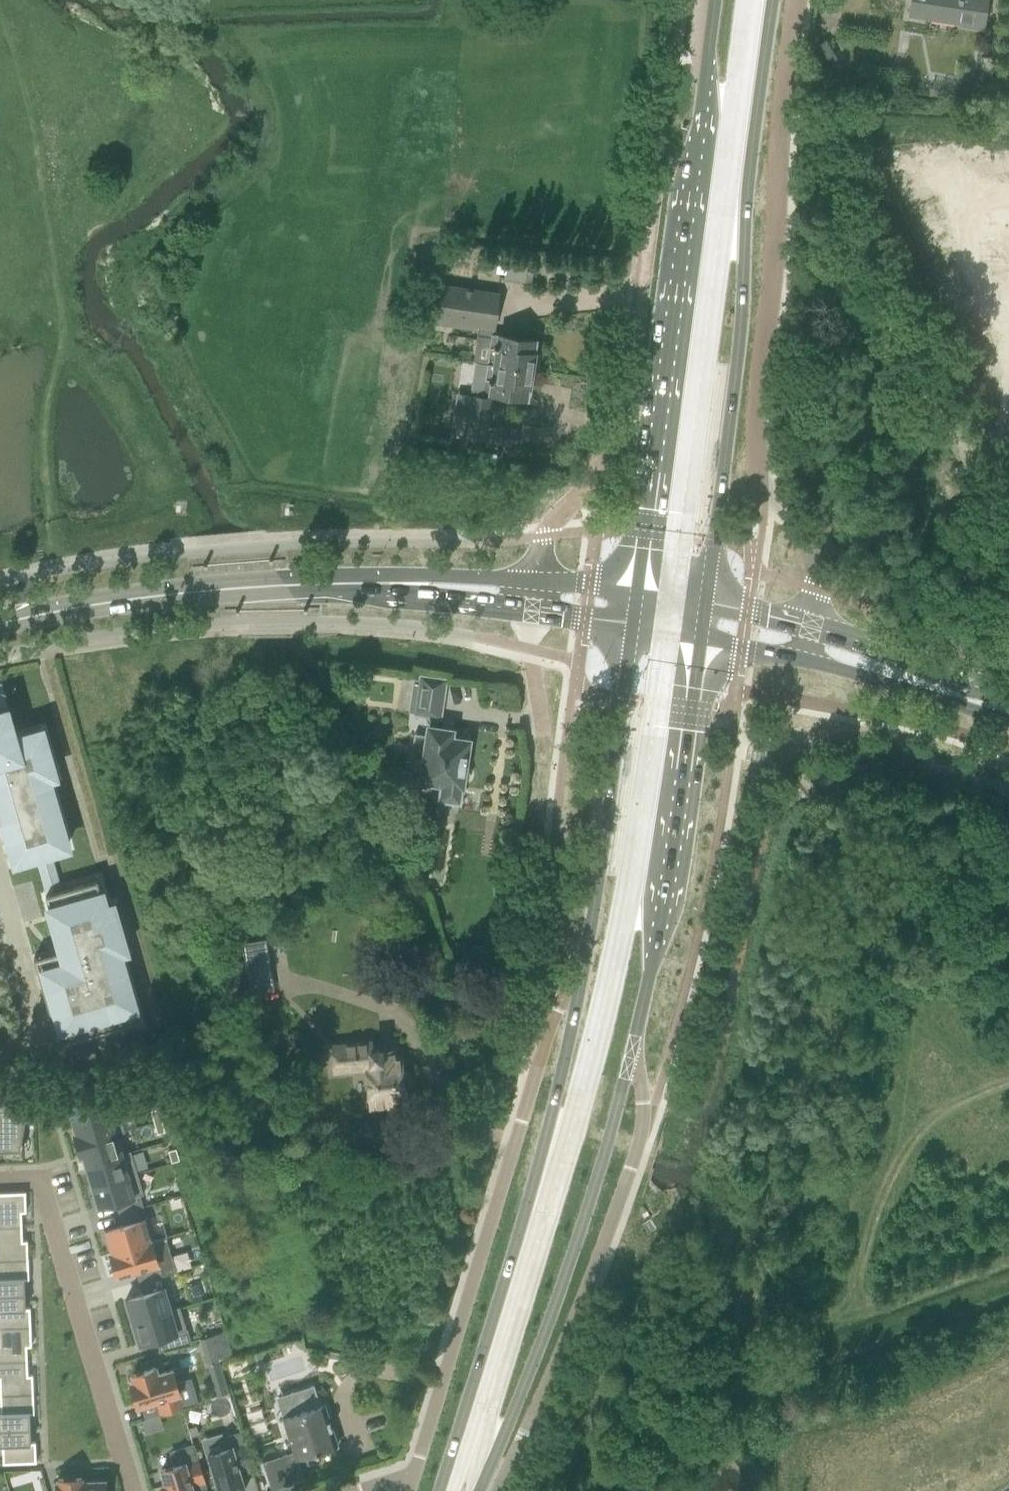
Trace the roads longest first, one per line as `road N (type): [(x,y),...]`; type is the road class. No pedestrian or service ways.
road 1 (unclassified): [(825,637),(836,594),(822,507),(794,464),(757,442),(760,365),(781,269),(778,172),(801,0)]
road 2 (secondary): [(706,607),(773,0)]
road 3 (secondary): [(716,0),(639,594)]
road 4 (secondary): [(583,999),(444,1490)]
road 5 (unclassified): [(536,583),(544,538),(593,476),(607,442),(667,124)]
road 6 (residential): [(496,1490),(586,1303),(641,1122),(622,1043)]
road 7 (secondary): [(477,1490),(552,1283),(622,1043)]
road 8 (unclassified): [(535,1048),(461,1353),(414,1490)]
road 9 (secondary): [(622,1043),(649,964),(703,637)]
road 10 (secondary): [(0,626),(203,591),(390,585)]
road 11 (secondary): [(635,623),(583,999)]
road 12 (residential): [(132,1490),(38,1179),(0,1181)]
road 13 (track): [(995,503),(840,228)]
road 14 (tertiary): [(819,663),(1008,720)]
road 15 (tertiary): [(1008,694),(825,637)]
road 16 (track): [(852,1312),(1008,1258)]
road 17 (secondary): [(390,585),(458,604),(537,612)]
road 18 (secondary): [(536,583),(390,585)]
road 19 (tertiary): [(825,637),(706,607)]

